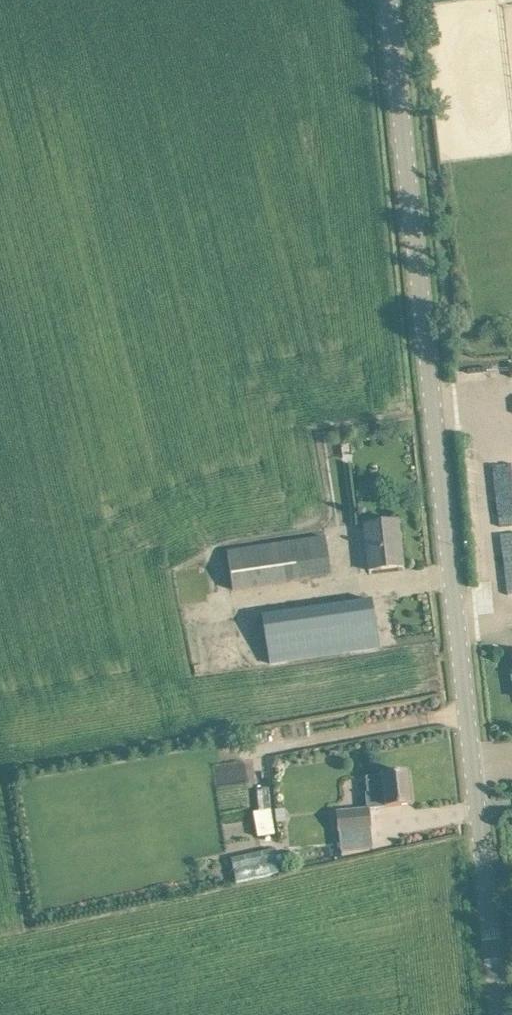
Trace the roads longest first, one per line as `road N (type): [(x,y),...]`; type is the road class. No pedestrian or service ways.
road 1 (unclassified): [(387,0),(499,1014)]

